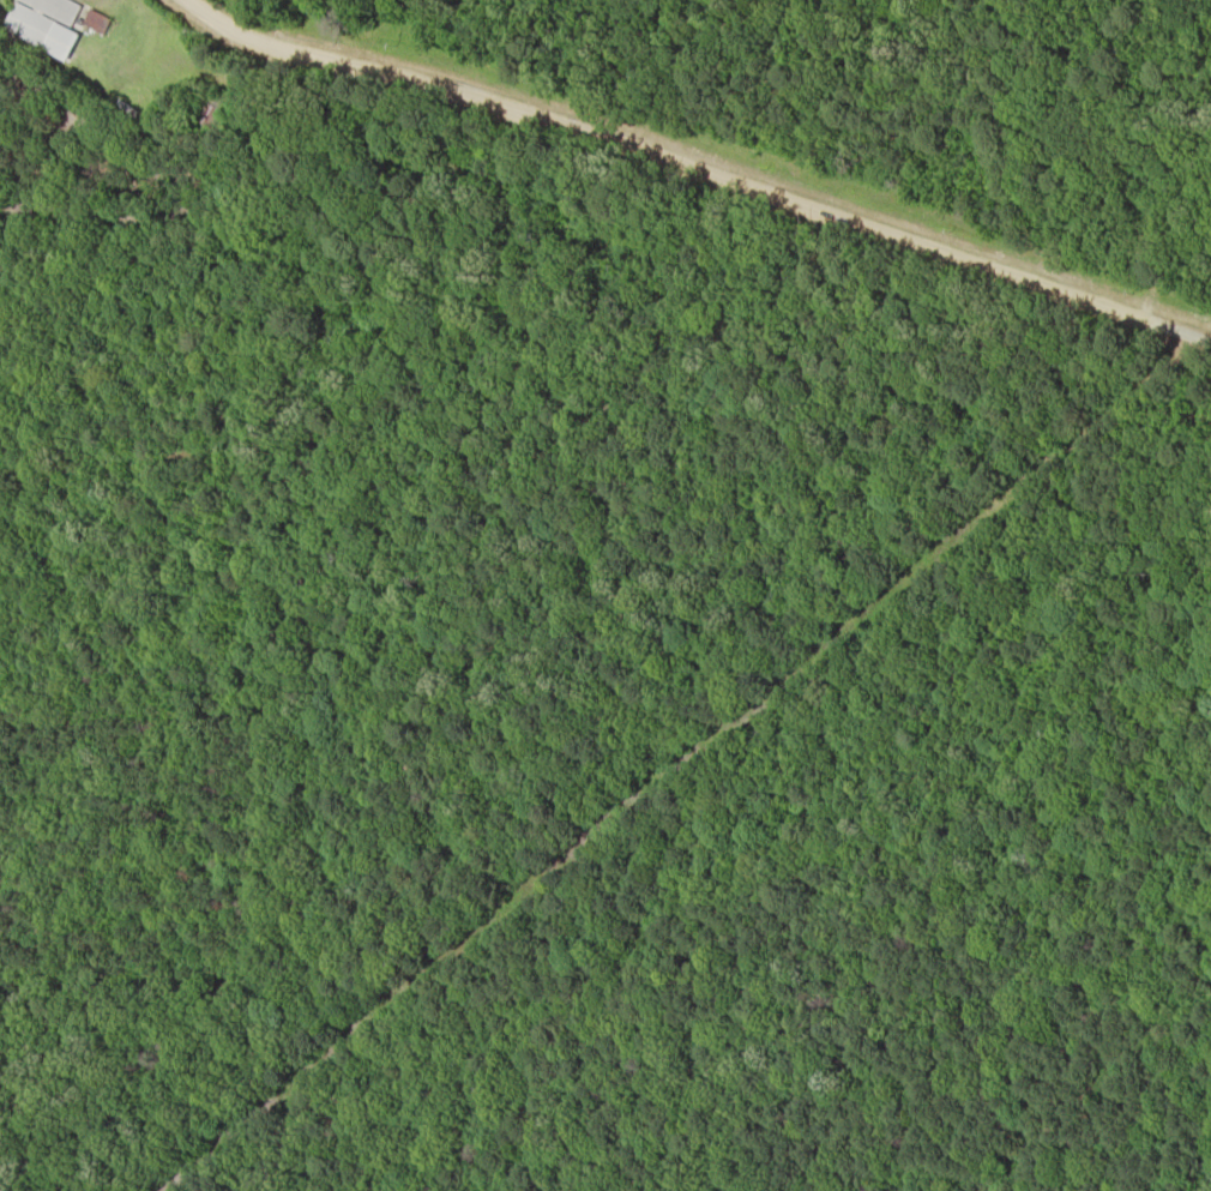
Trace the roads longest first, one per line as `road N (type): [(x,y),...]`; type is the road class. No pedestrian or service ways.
road 1 (residential): [(1210,327),(247,0)]

